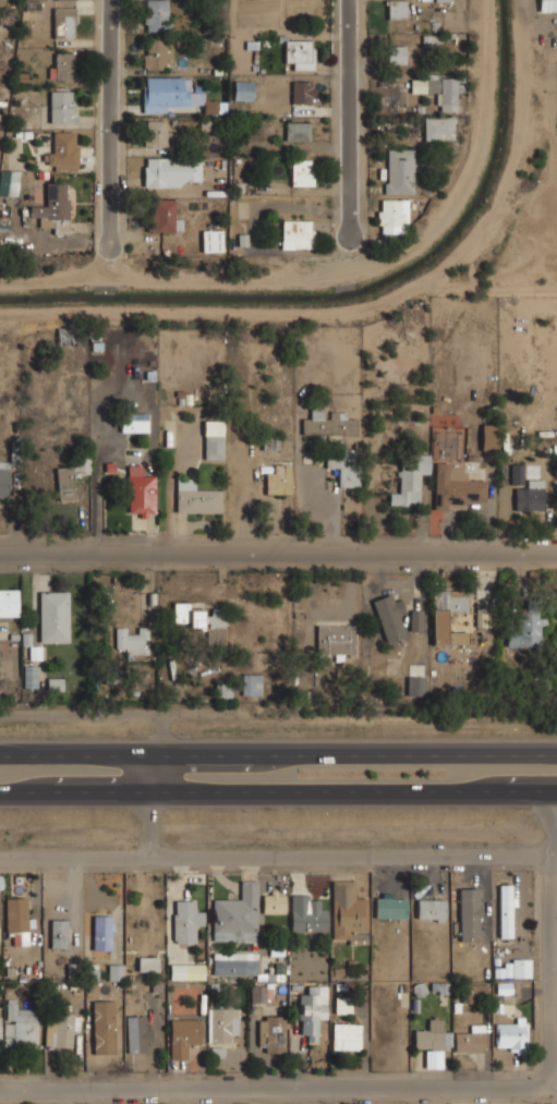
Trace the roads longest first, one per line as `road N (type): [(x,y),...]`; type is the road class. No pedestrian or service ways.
road 1 (residential): [(544,961),(544,1089),(0,1091)]
road 2 (residential): [(544,961),(547,853),(0,855)]
road 3 (residential): [(556,548),(0,552)]
road 4 (primary): [(0,792),(556,789)]
road 5 (primary): [(556,753),(0,753)]
road 6 (residential): [(110,0),(112,228)]
road 7 (residential): [(358,0),(358,226)]

